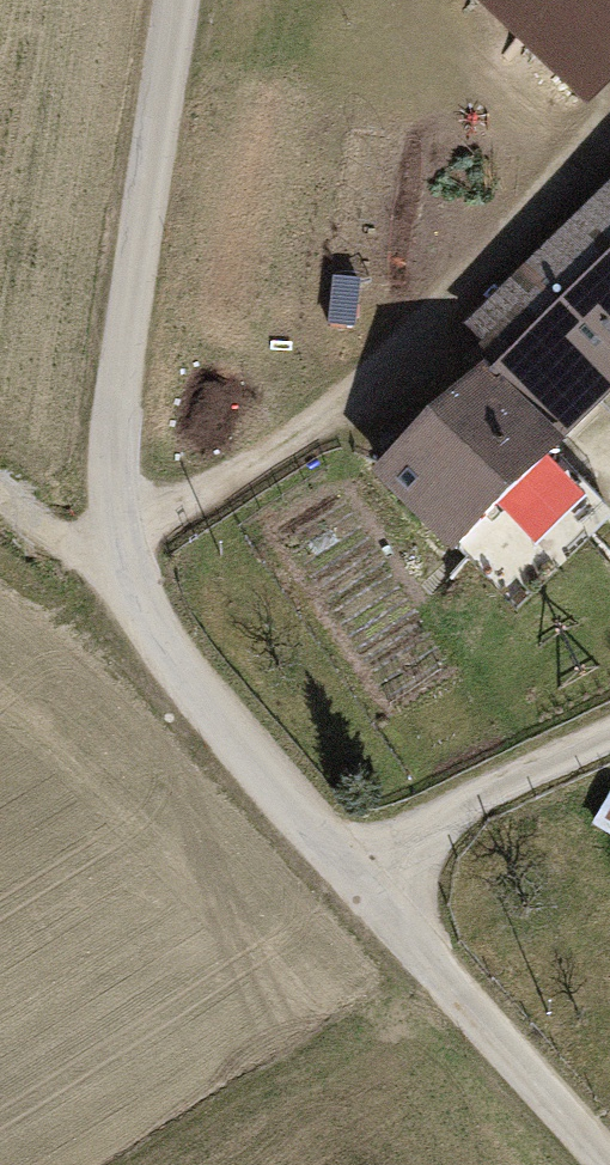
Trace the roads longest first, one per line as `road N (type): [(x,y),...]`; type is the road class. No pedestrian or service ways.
road 1 (unclassified): [(609,1155),(348,880),(126,594),(117,498),(123,312),(171,0)]
road 2 (track): [(609,735),(491,779),(348,880)]
road 3 (track): [(126,594),(0,486)]

